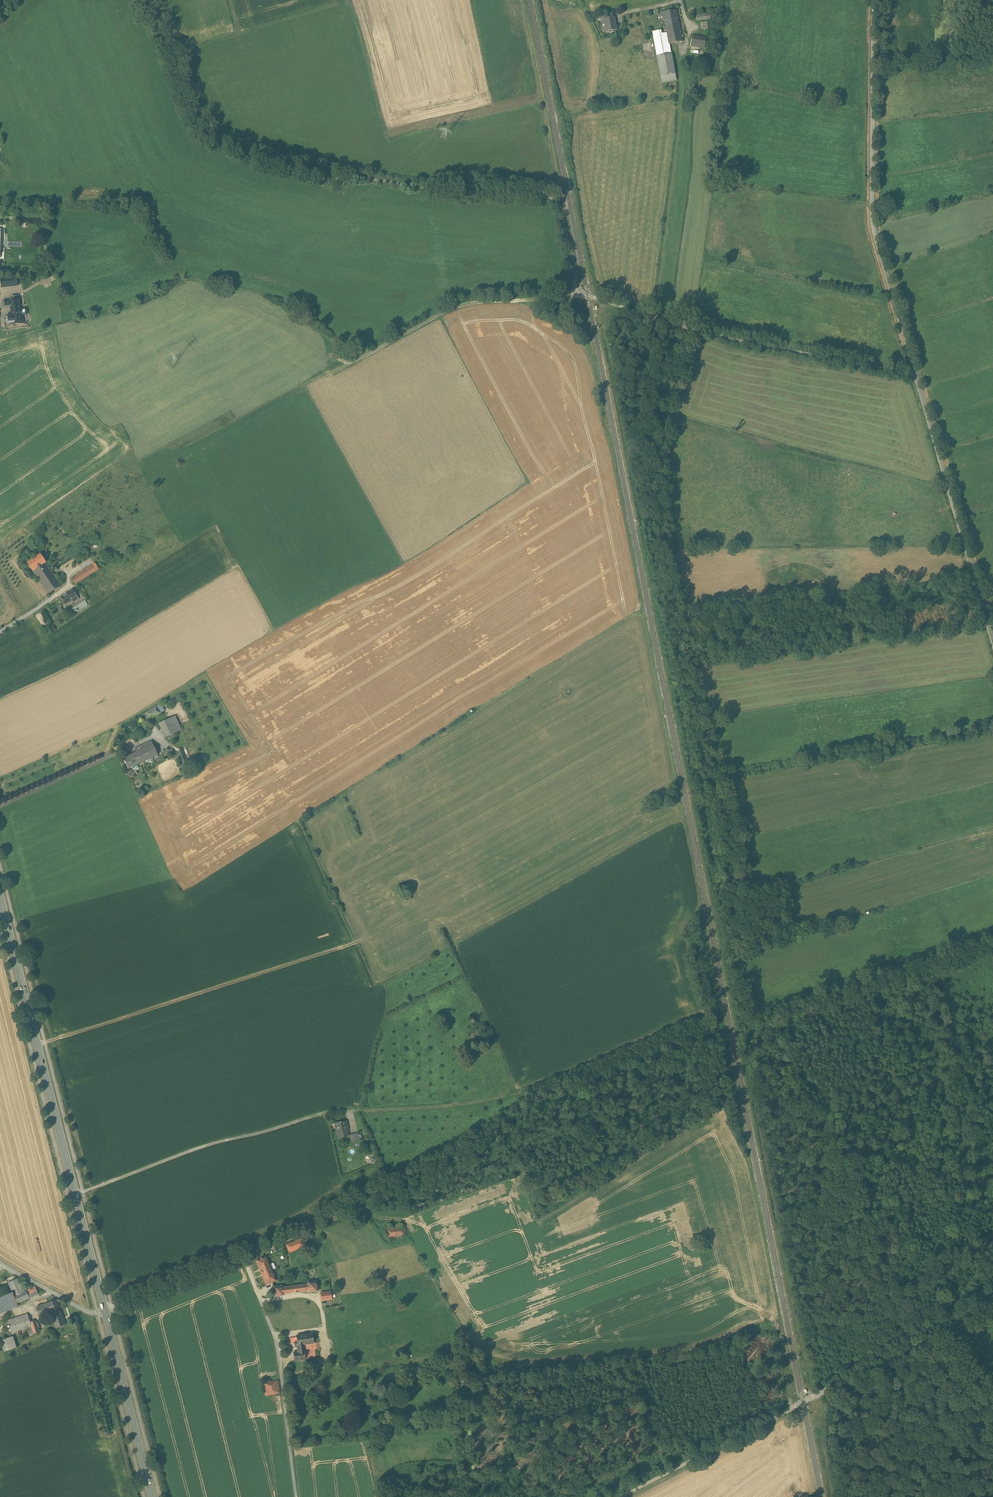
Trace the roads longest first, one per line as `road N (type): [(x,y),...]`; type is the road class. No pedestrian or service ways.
road 1 (track): [(916,377),(580,296),(552,199),(331,176),(238,150),(200,130),(149,0)]
road 2 (unclassified): [(992,640),(874,226),(874,0)]
road 3 (primary): [(104,1310),(0,897)]
road 4 (unclassified): [(620,1496),(992,1306)]
road 5 (track): [(37,1044),(358,942)]
road 6 (track): [(329,375),(461,305),(580,296)]
road 7 (track): [(524,0),(562,211)]
road 8 (primary): [(152,1496),(104,1310)]
road 9 (track): [(500,1098),(350,1112)]
road 10 (track): [(107,758),(120,726),(205,676)]

